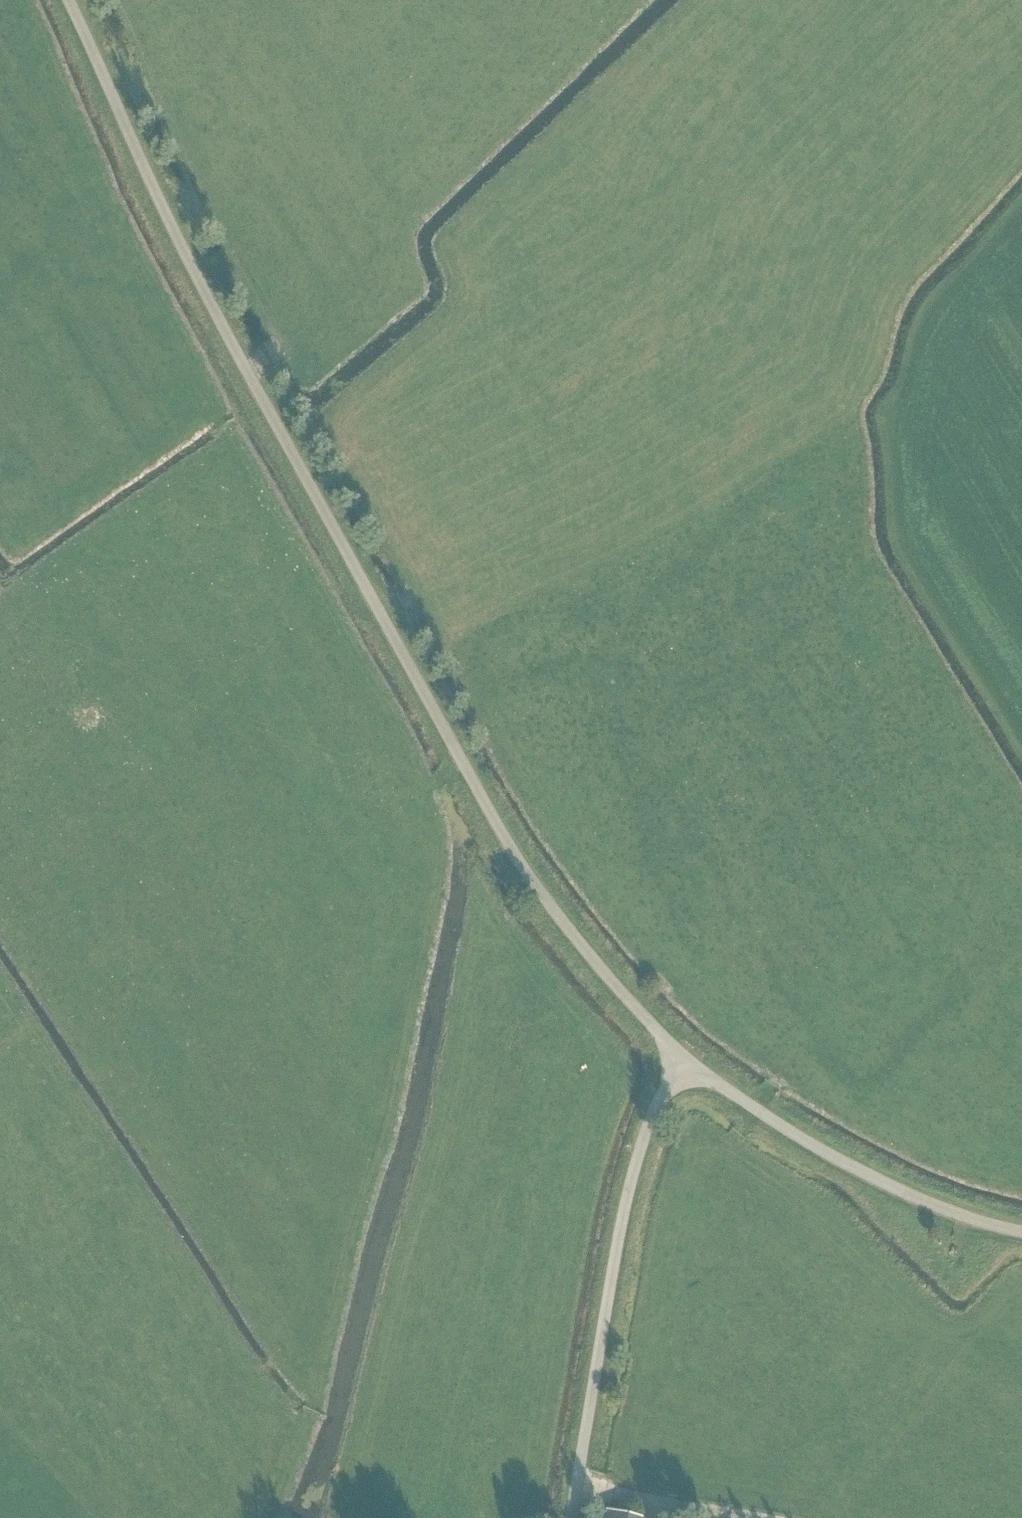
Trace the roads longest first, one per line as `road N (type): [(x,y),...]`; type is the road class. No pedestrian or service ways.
road 1 (unclassified): [(689,1061),(531,886),(185,255),(68,0)]
road 2 (unclassified): [(571,1517),(633,1173),(648,1125),(689,1061)]
road 3 (unclassified): [(1021,1231),(911,1195),(844,1163),(689,1061)]

